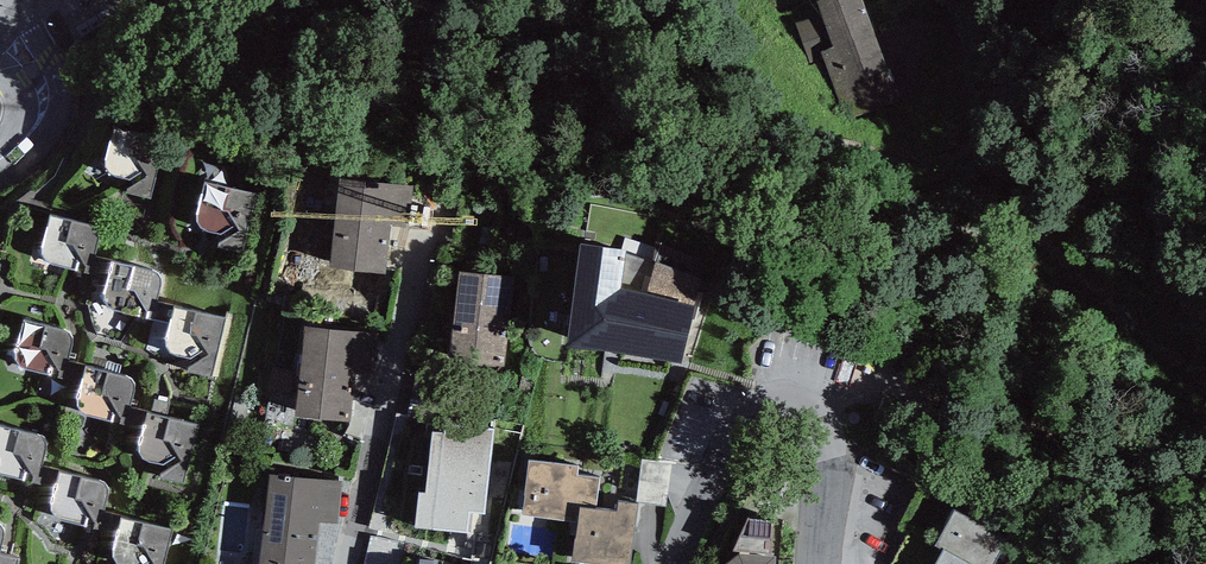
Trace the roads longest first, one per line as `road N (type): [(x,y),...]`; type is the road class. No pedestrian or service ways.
road 1 (residential): [(673,563),(737,431),(756,412),(780,407),(807,414),(827,443),(817,563)]
road 2 (residential): [(345,563),(431,205)]
road 3 (track): [(974,132),(956,160),(929,170),(819,141),(730,140)]
road 4 (secondary): [(0,159),(37,124),(44,97),(34,70),(0,27)]

